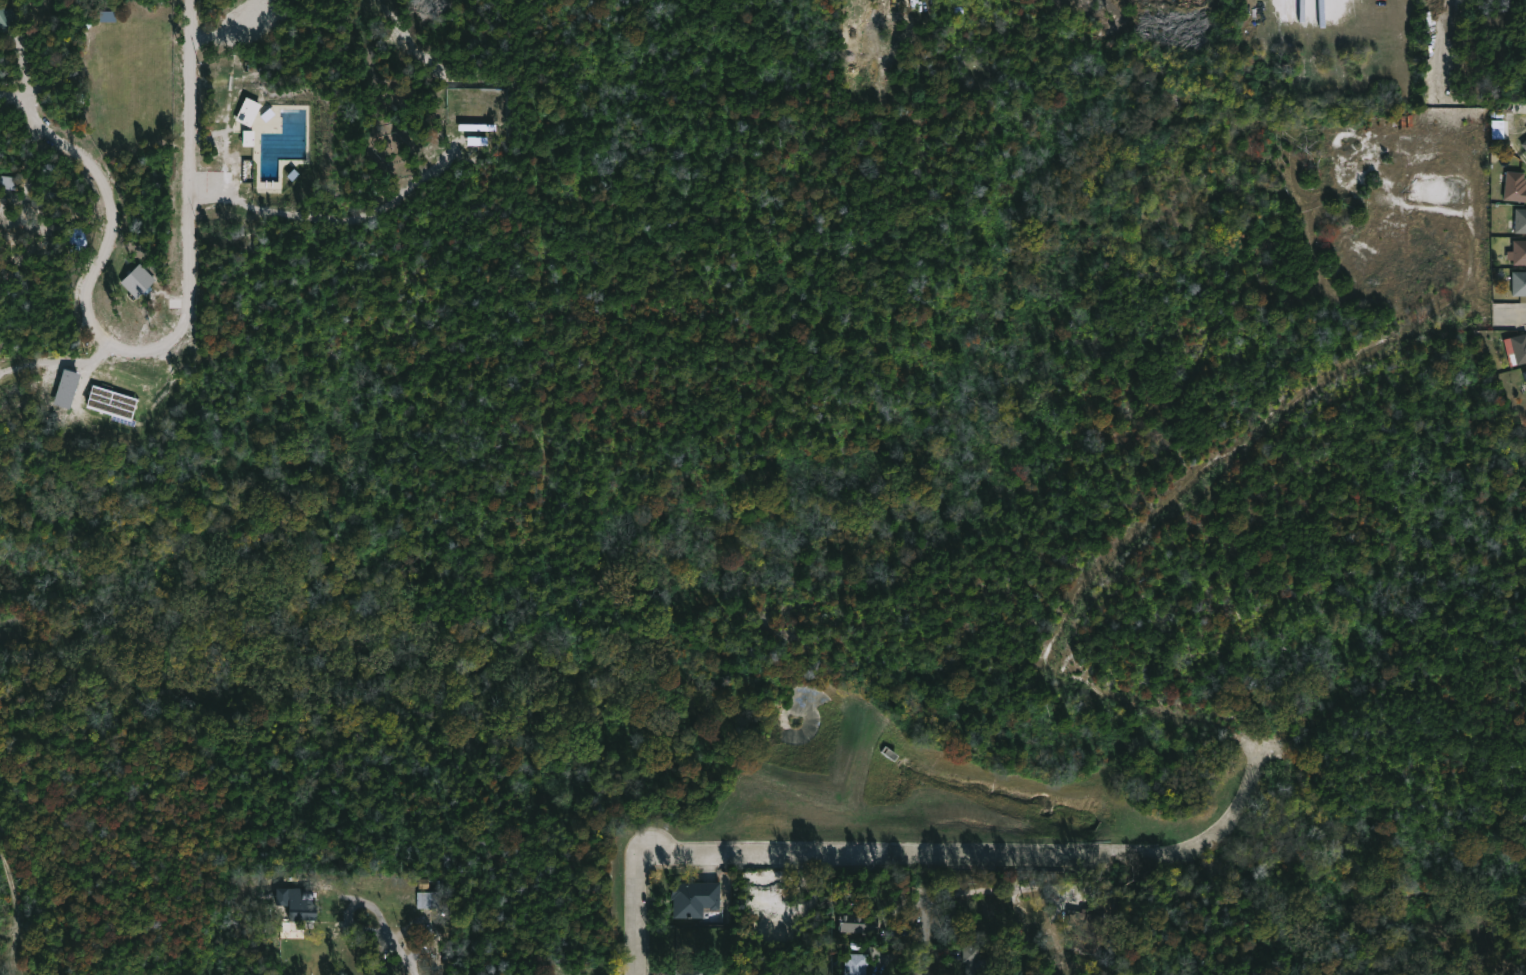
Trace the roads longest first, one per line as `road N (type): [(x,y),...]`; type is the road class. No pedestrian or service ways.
road 1 (residential): [(638,974),(641,871),(652,856),(1169,857),(1212,839),(1235,816),(1264,746)]

